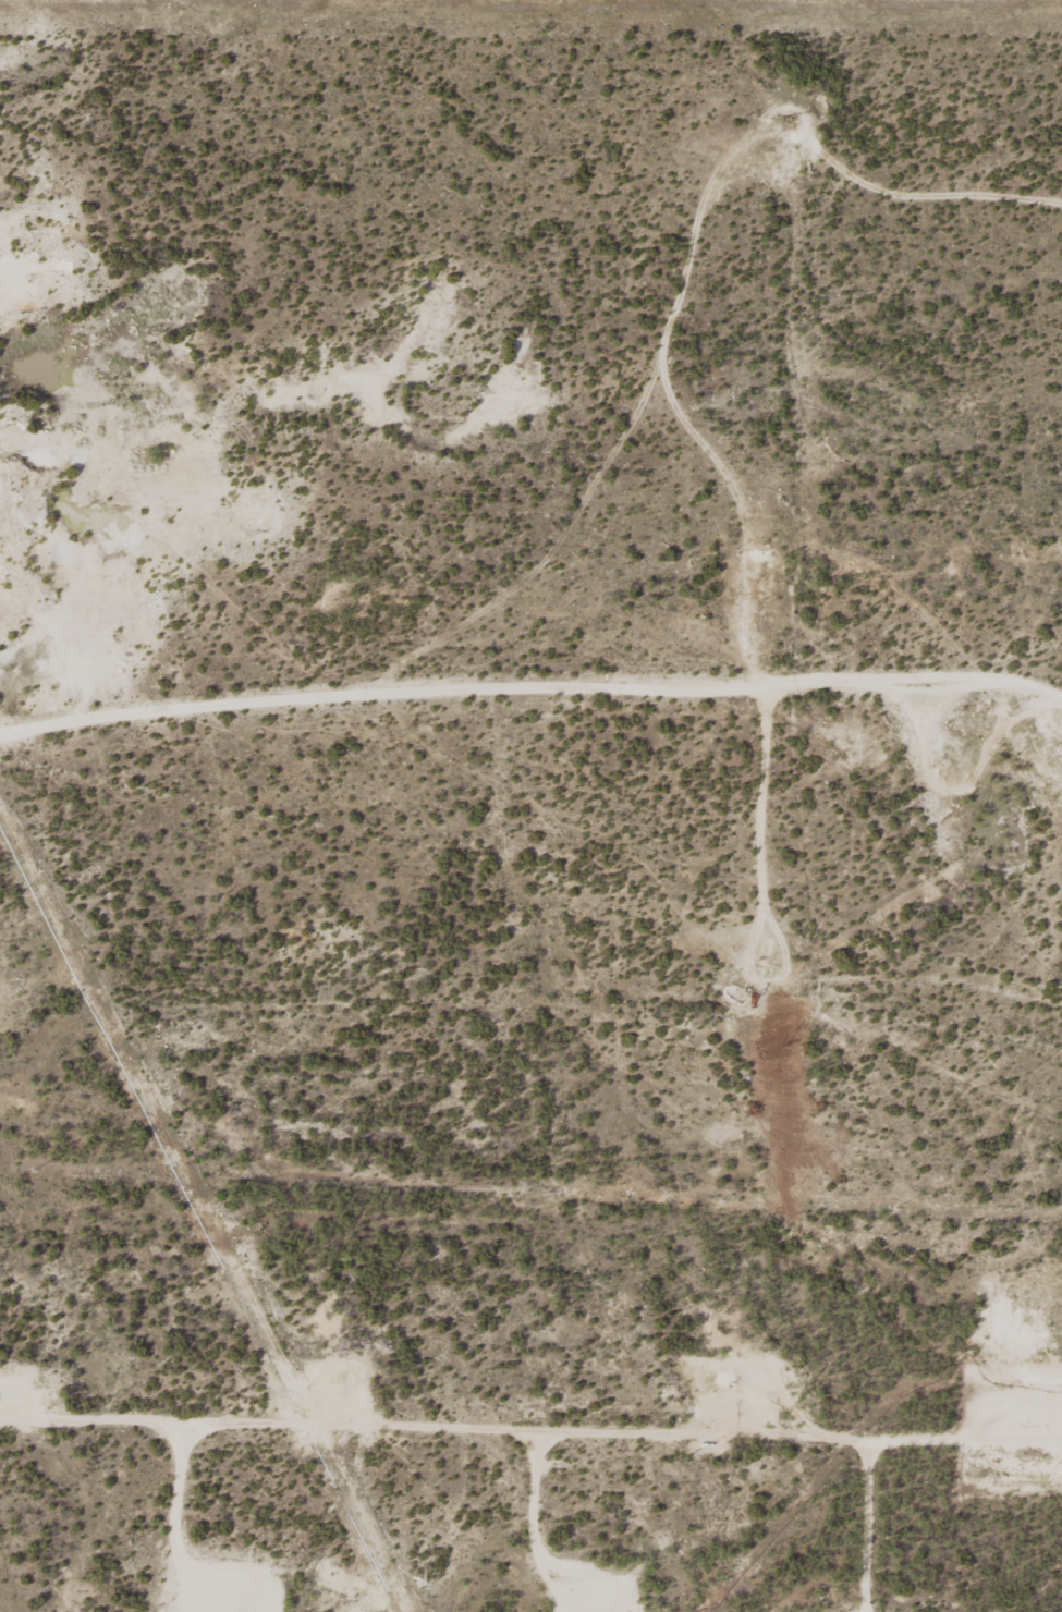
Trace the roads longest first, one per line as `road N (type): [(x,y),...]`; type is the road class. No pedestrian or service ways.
road 1 (track): [(0,739),(80,720),(381,692),(564,566),(639,491),(700,312),(803,151)]
road 2 (track): [(2,1611),(20,1549),(80,1488),(183,1455),(435,1455),(784,1477)]
road 3 (track): [(1061,708),(959,681),(381,692)]

